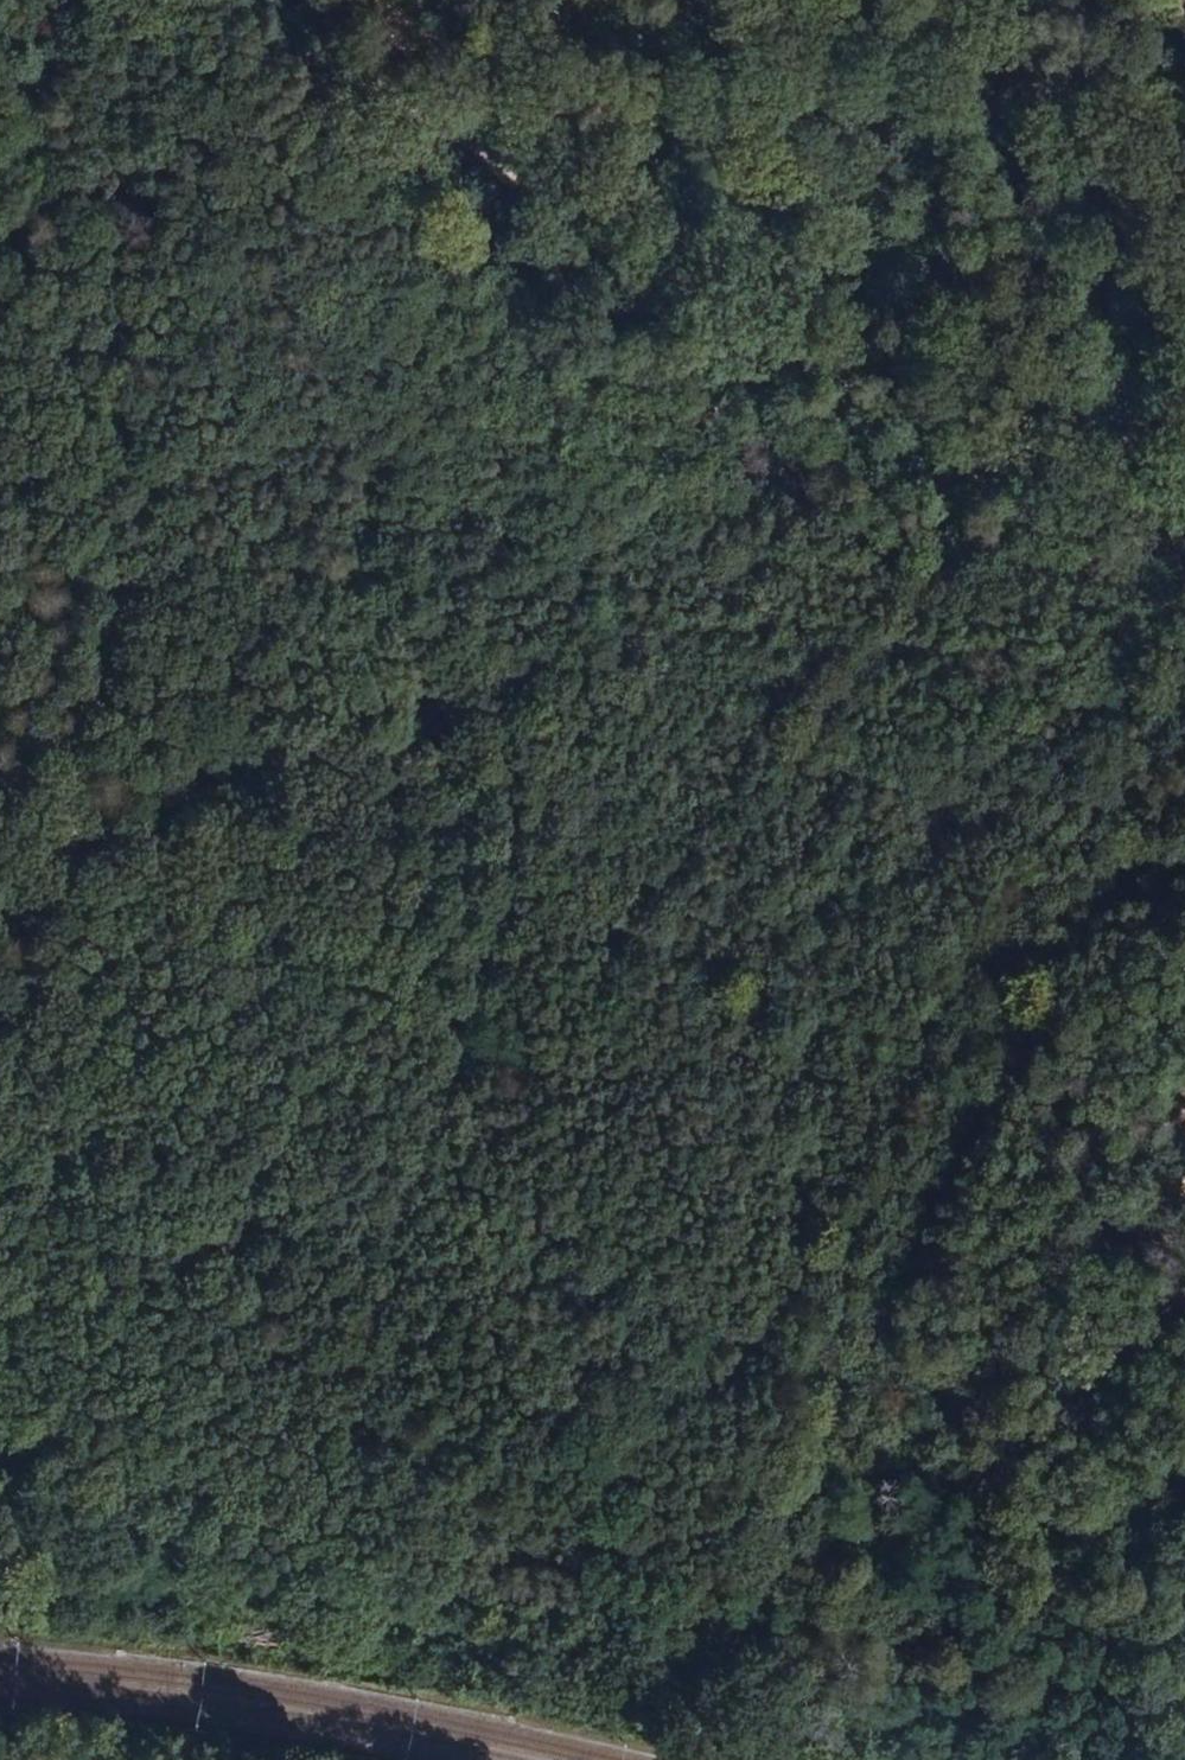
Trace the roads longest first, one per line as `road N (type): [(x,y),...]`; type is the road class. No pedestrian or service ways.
road 1 (residential): [(815,1677),(1055,1759)]

